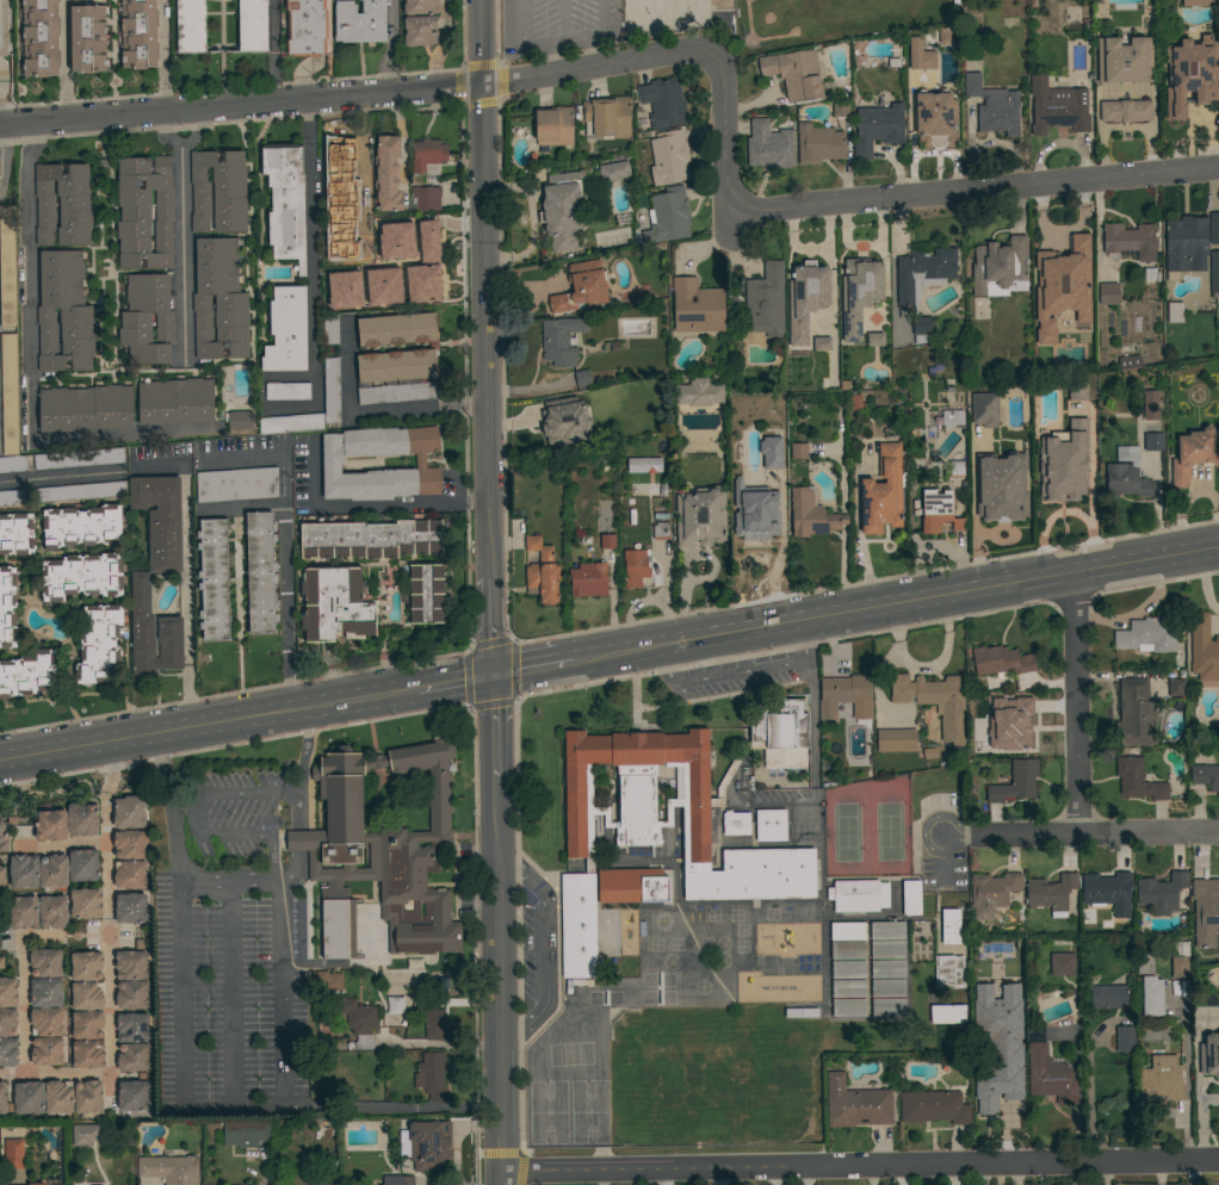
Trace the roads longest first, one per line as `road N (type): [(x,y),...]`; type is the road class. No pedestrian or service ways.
road 1 (tertiary): [(1218,166),(735,217),(722,69),(691,52),(479,87),(0,126)]
road 2 (tertiary): [(479,0),(500,1054)]
road 3 (residential): [(1218,1161),(502,1173)]
road 4 (secondary): [(1218,549),(569,663)]
road 5 (secondary): [(162,731),(495,676)]
road 6 (residential): [(1218,835),(945,837)]
road 7 (residential): [(1072,575),(1077,835)]
road 8 (secondary): [(162,731),(0,761)]

